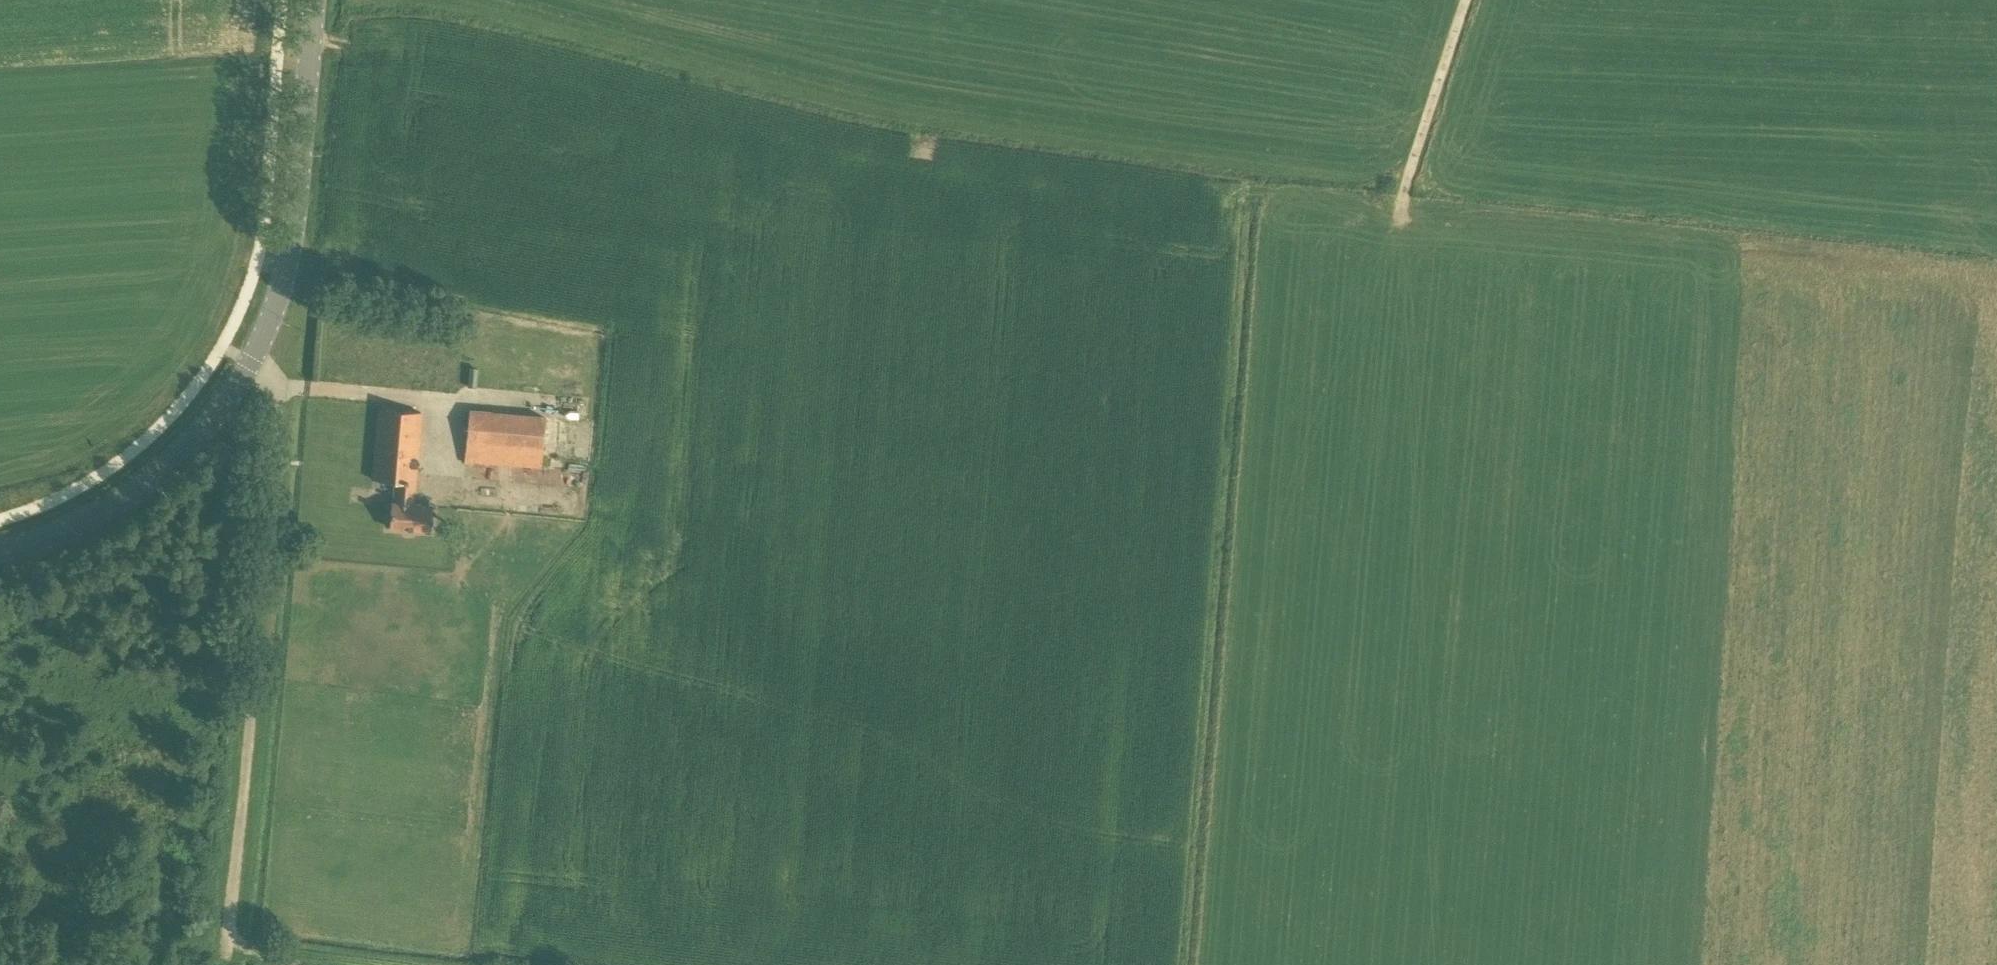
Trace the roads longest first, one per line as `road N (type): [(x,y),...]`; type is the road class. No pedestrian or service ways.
road 1 (tertiary): [(0,552),(118,501),(172,459),(210,423),(269,324),(296,211),(314,0)]

